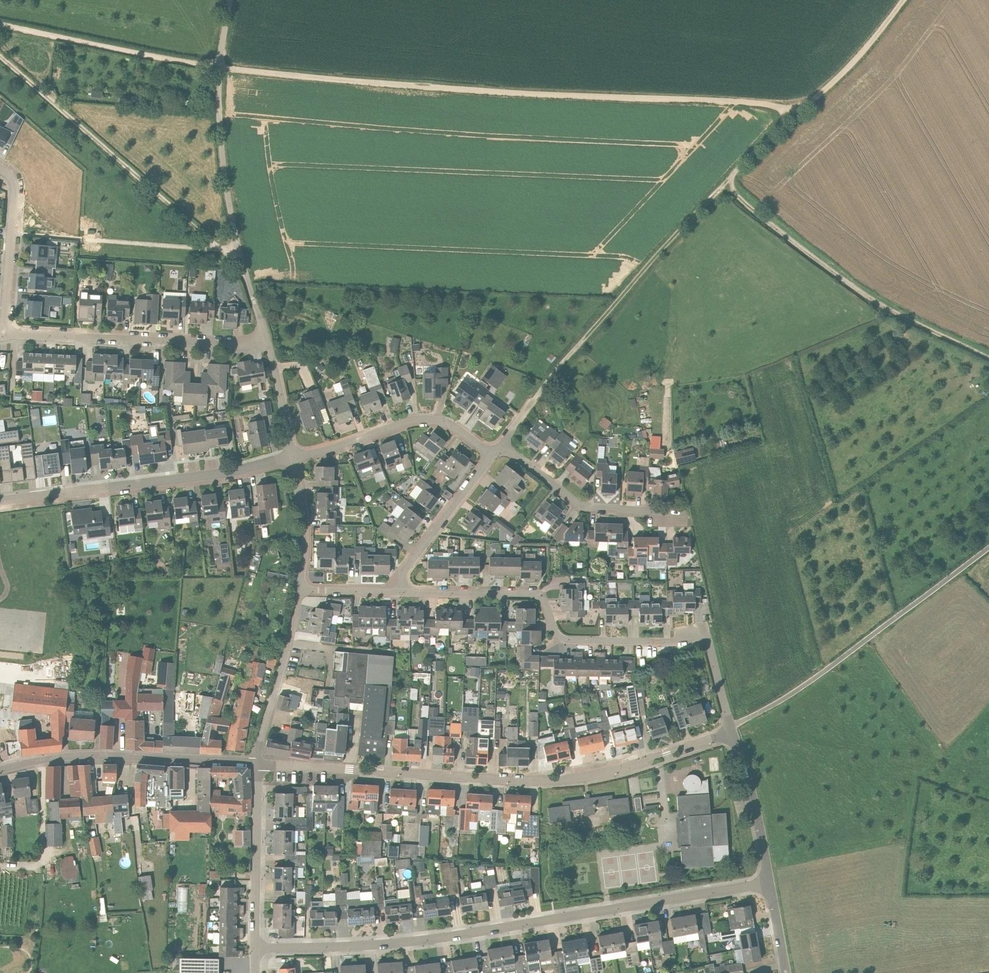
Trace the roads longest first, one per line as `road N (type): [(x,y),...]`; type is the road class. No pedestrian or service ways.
road 1 (track): [(0,25),(259,72),(768,104),(779,107),(784,126)]
road 2 (residential): [(255,947),(427,939),(770,882)]
road 3 (residential): [(259,762),(559,781),(732,731)]
road 4 (residential): [(731,725),(705,633),(673,642),(565,640),(542,594),(402,592)]
road 5 (unclassified): [(266,342),(223,162),(218,67),(230,0)]
road 6 (track): [(501,444),(718,190)]
road 7 (track): [(241,259),(0,55)]
road 8 (unclassified): [(731,725),(791,694),(988,548)]
road 9 (track): [(988,358),(862,293),(734,192)]
road 10 (residential): [(0,502),(294,456)]
road 11 (residential): [(266,342),(5,336)]
road 12 (residential): [(0,769),(90,756),(259,762)]
road 13 (track): [(11,233),(226,250)]
road 14 (residential): [(493,454),(453,426),(423,419),(294,456)]
road 15 (residential): [(687,514),(580,505),(501,444)]
road 16 (residential): [(255,947),(259,762)]
road 17 (residential): [(259,762),(299,587)]
road 18 (residential): [(5,336),(15,182),(0,169)]
road 19 (track): [(784,126),(854,61),(903,0)]
road 20 (residential): [(402,592),(404,570),(493,454)]
road 21 (unclassified): [(770,882),(732,731)]
road 22 (residential): [(299,587),(305,518),(294,456)]

